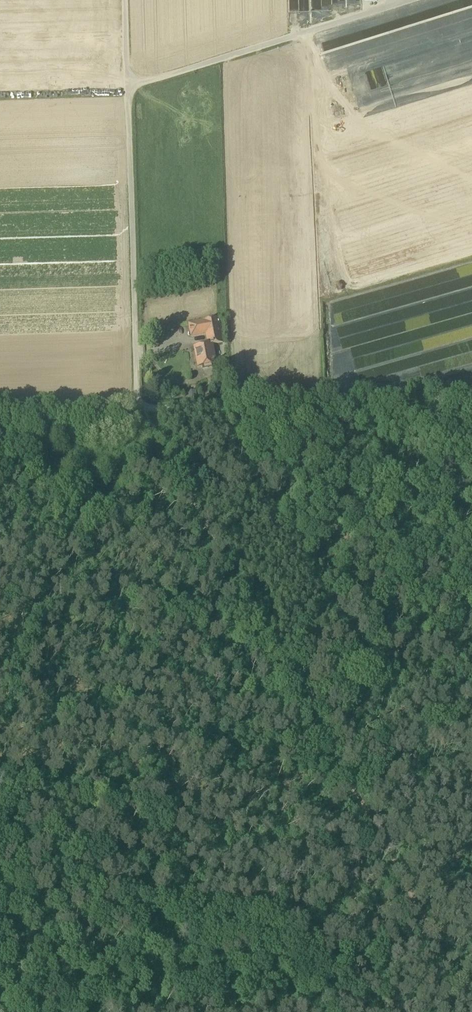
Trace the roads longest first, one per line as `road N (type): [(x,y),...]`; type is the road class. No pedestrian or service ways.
road 1 (track): [(138,406),(471,1004)]
road 2 (track): [(125,0),(138,406)]
road 3 (unclassified): [(138,406),(471,396)]
road 4 (track): [(128,87),(402,0)]
road 5 (track): [(138,406),(0,410)]

